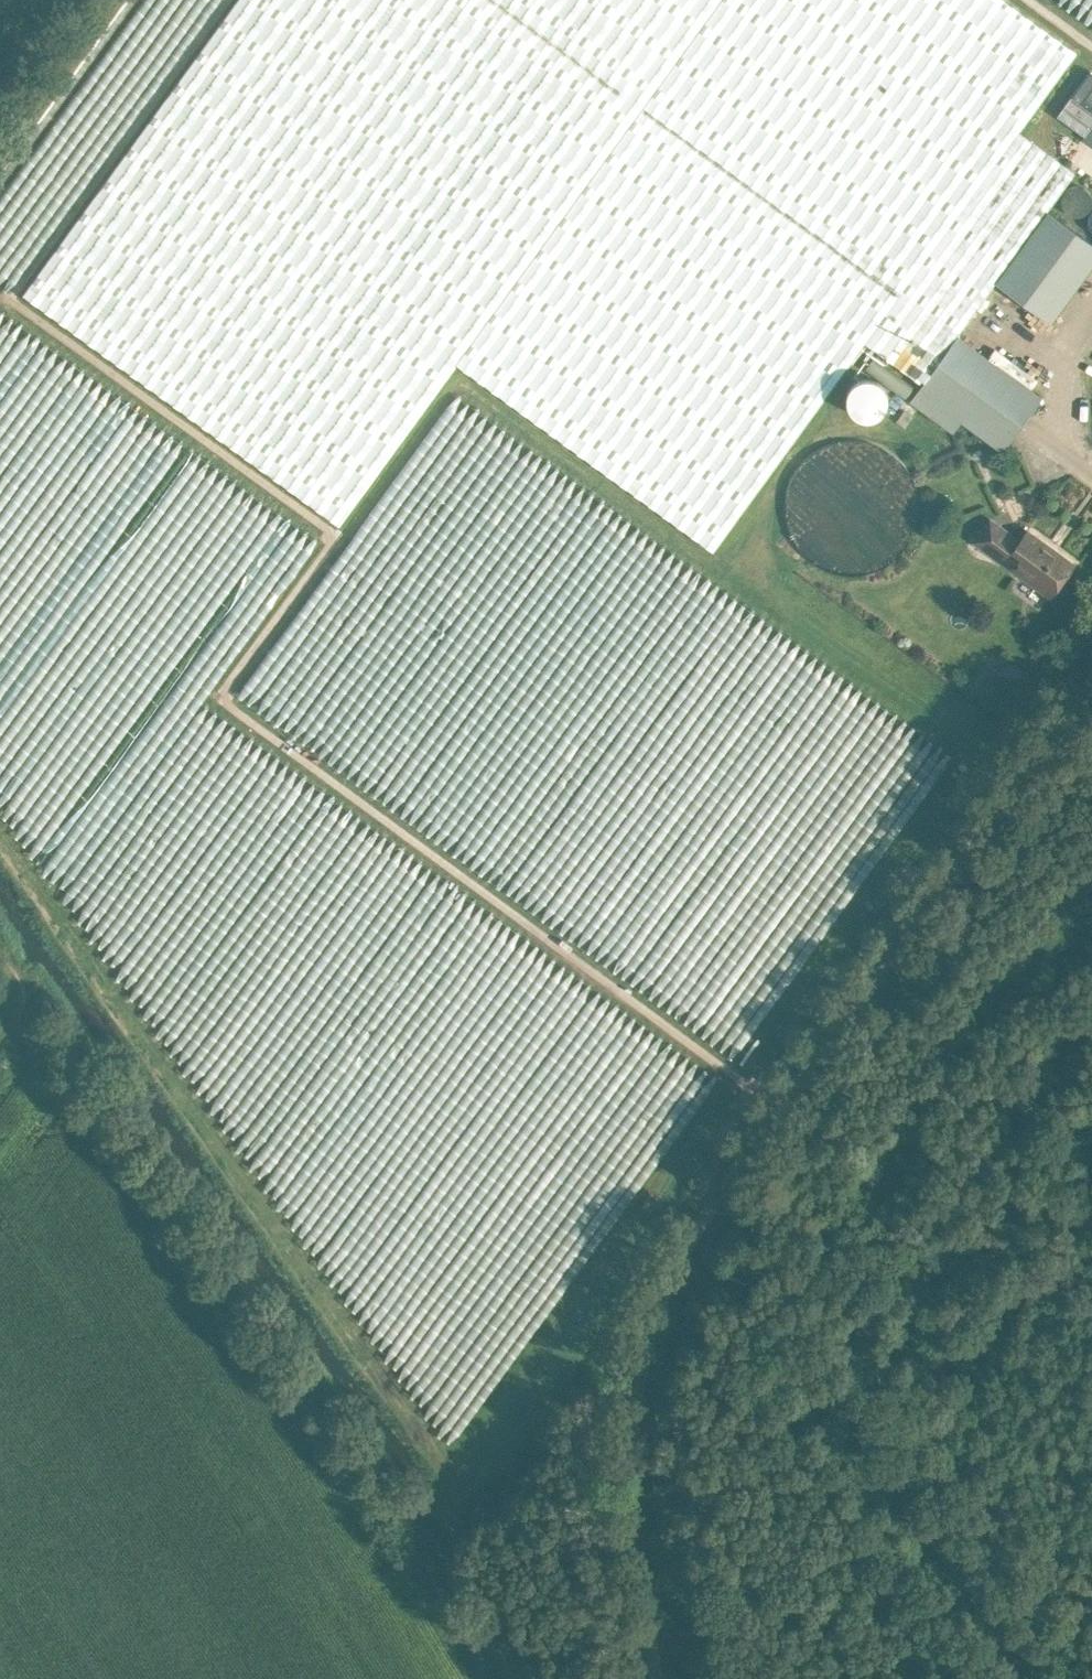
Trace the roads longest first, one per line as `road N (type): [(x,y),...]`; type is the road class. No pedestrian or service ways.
road 1 (unclassified): [(668,1678),(645,1495),(645,1422),(666,1319),(693,1260),(1091,711)]

